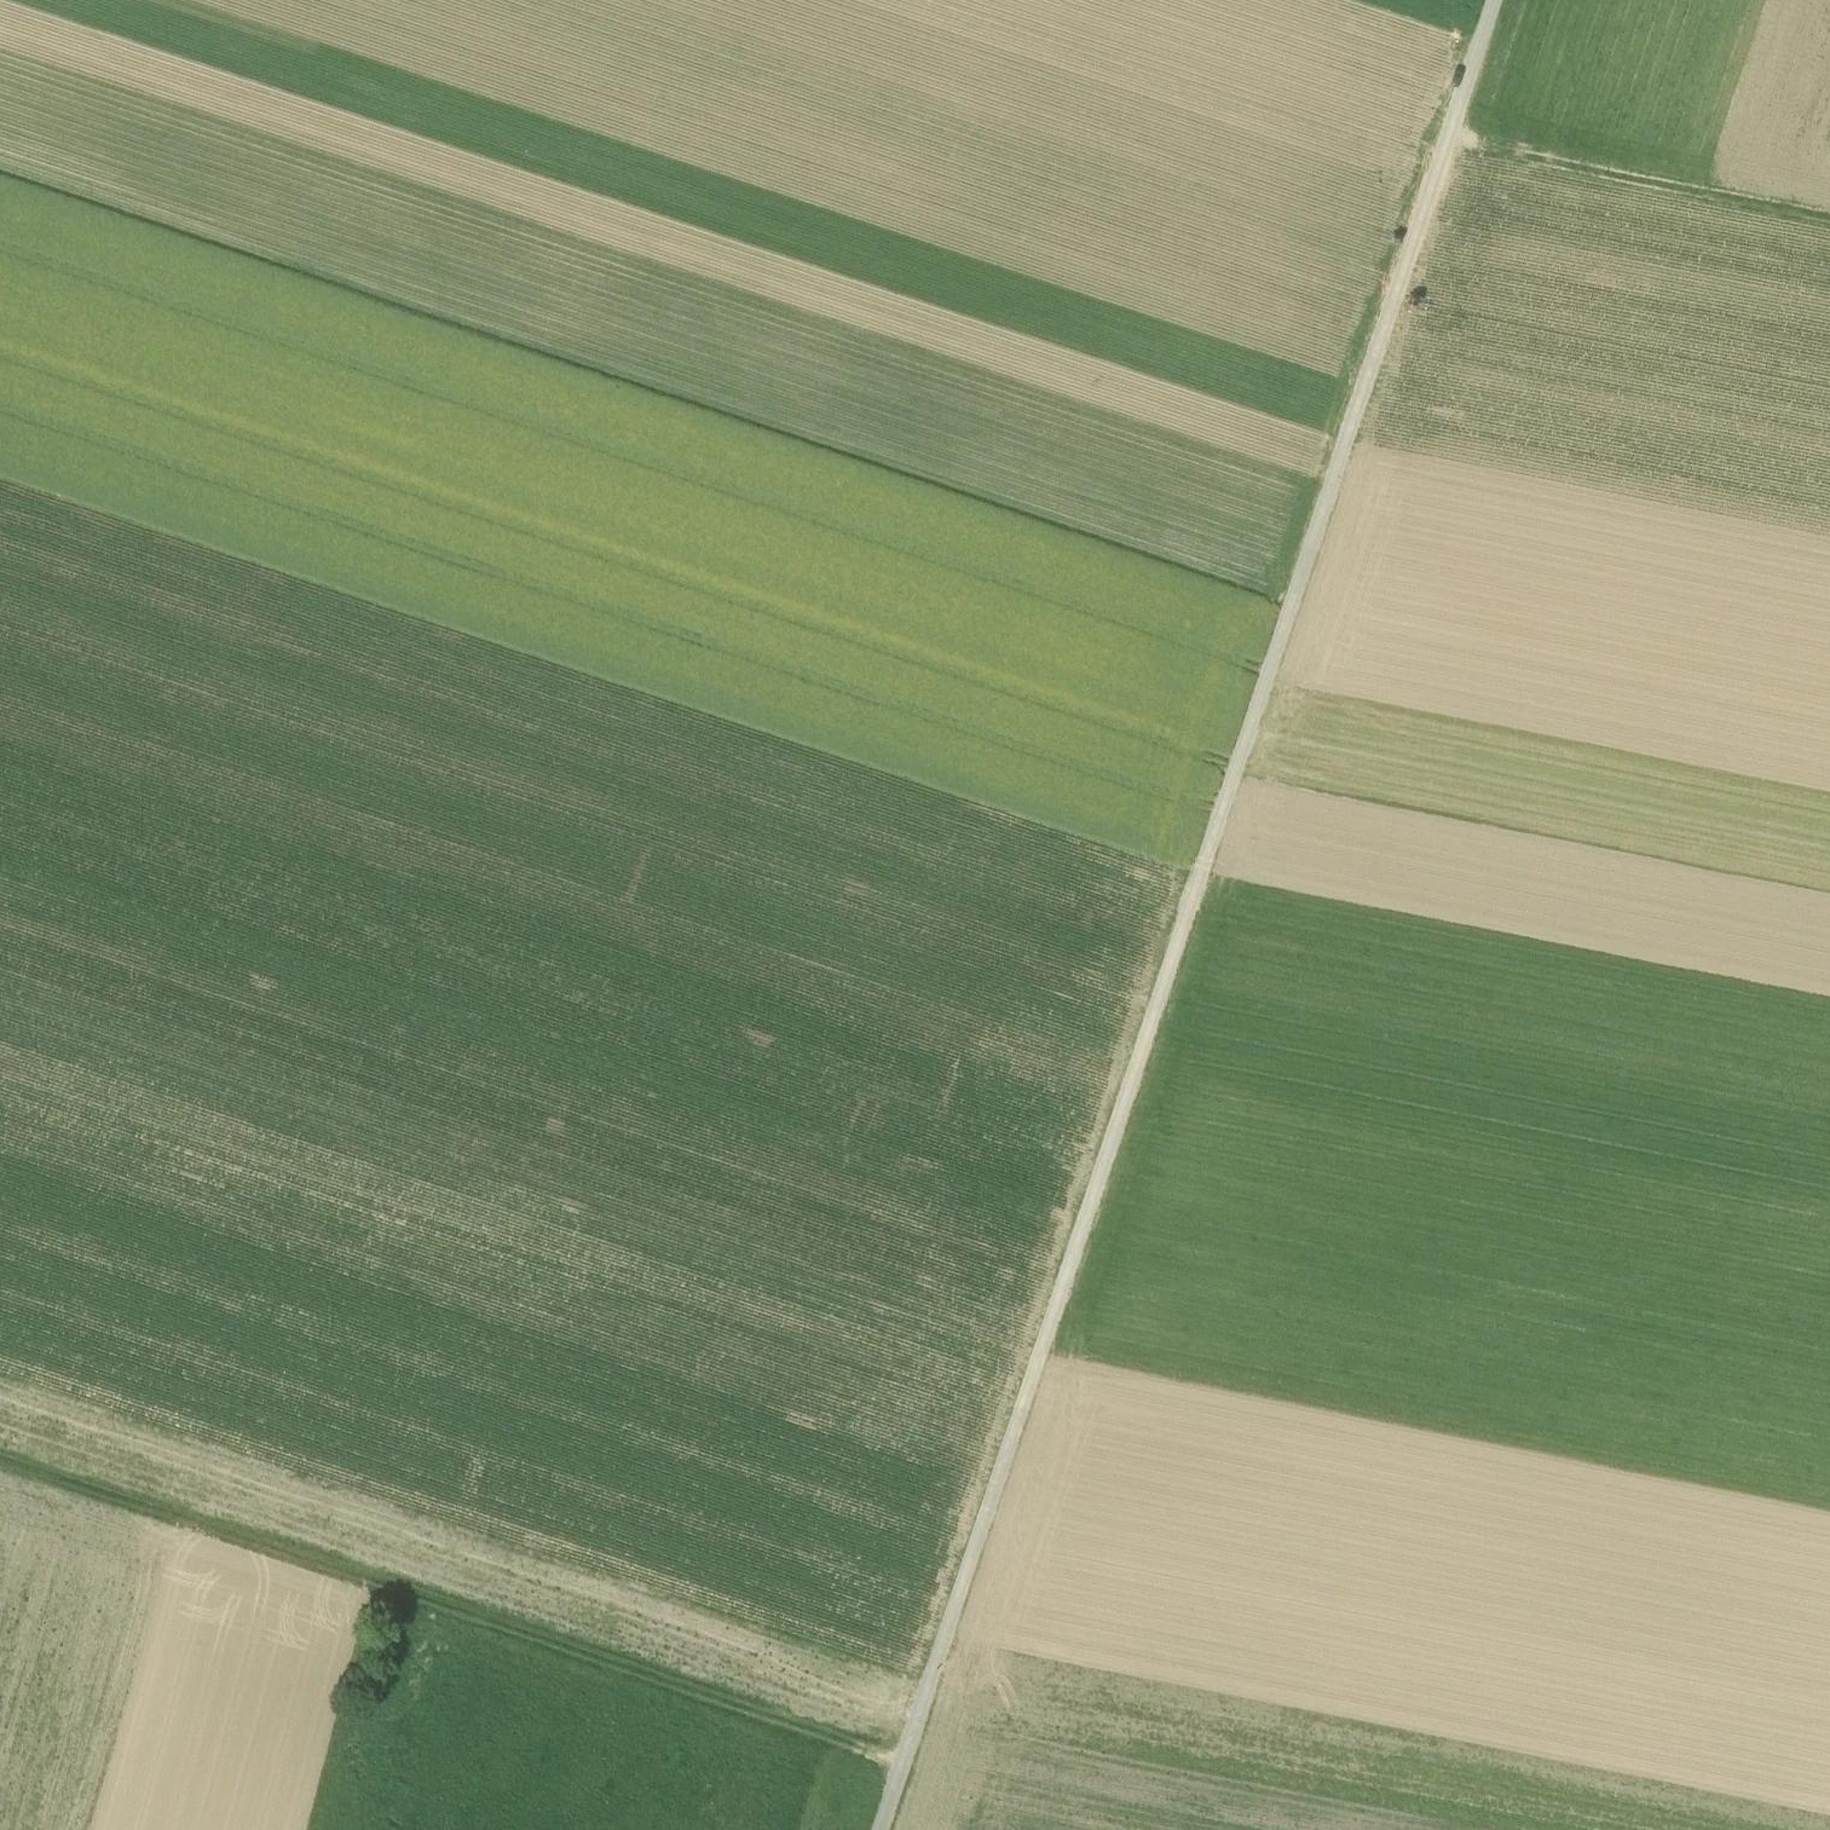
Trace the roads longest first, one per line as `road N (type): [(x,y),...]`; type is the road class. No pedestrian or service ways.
road 1 (track): [(882,1829),(1494,0)]
road 2 (track): [(0,1464),(905,1764)]
road 3 (track): [(1448,137),(1829,215)]

